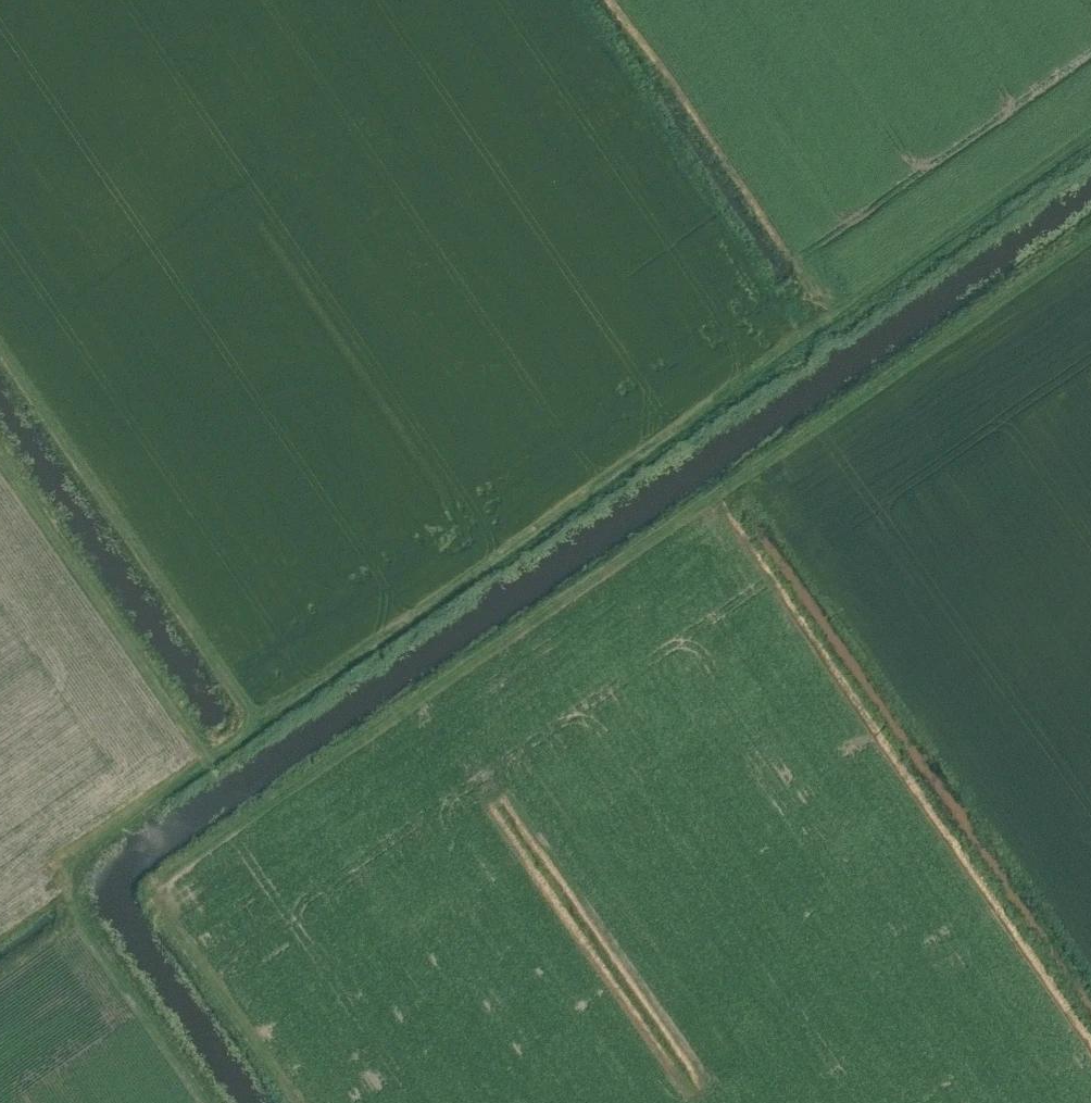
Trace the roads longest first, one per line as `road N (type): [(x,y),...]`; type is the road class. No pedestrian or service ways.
road 1 (track): [(189,750),(1090,119)]
road 2 (track): [(193,1102),(59,909),(49,877),(55,853),(73,834),(189,750)]
road 3 (track): [(0,483),(189,750)]

